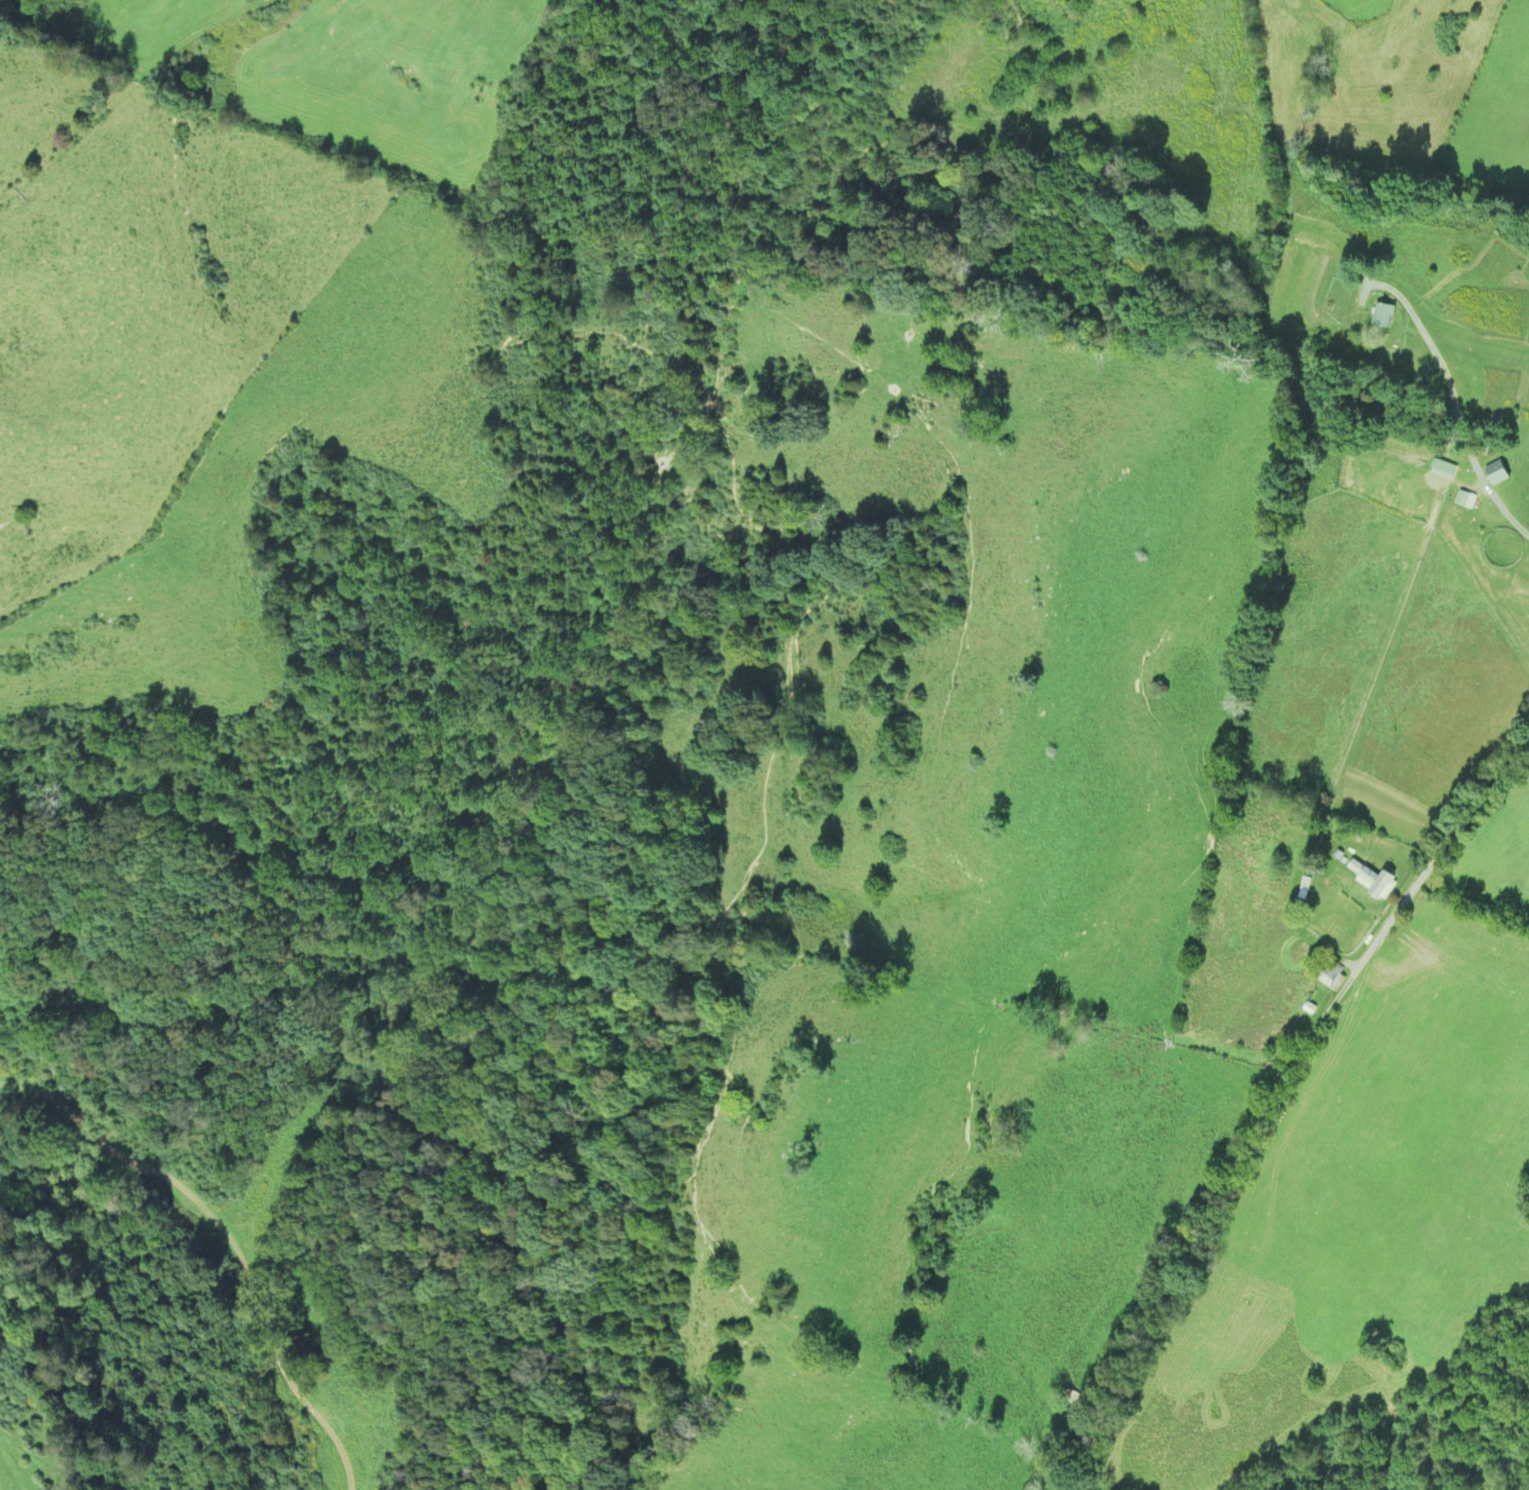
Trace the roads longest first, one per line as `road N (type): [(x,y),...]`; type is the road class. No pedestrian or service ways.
road 1 (residential): [(1528,749),(1447,855),(1366,940)]

